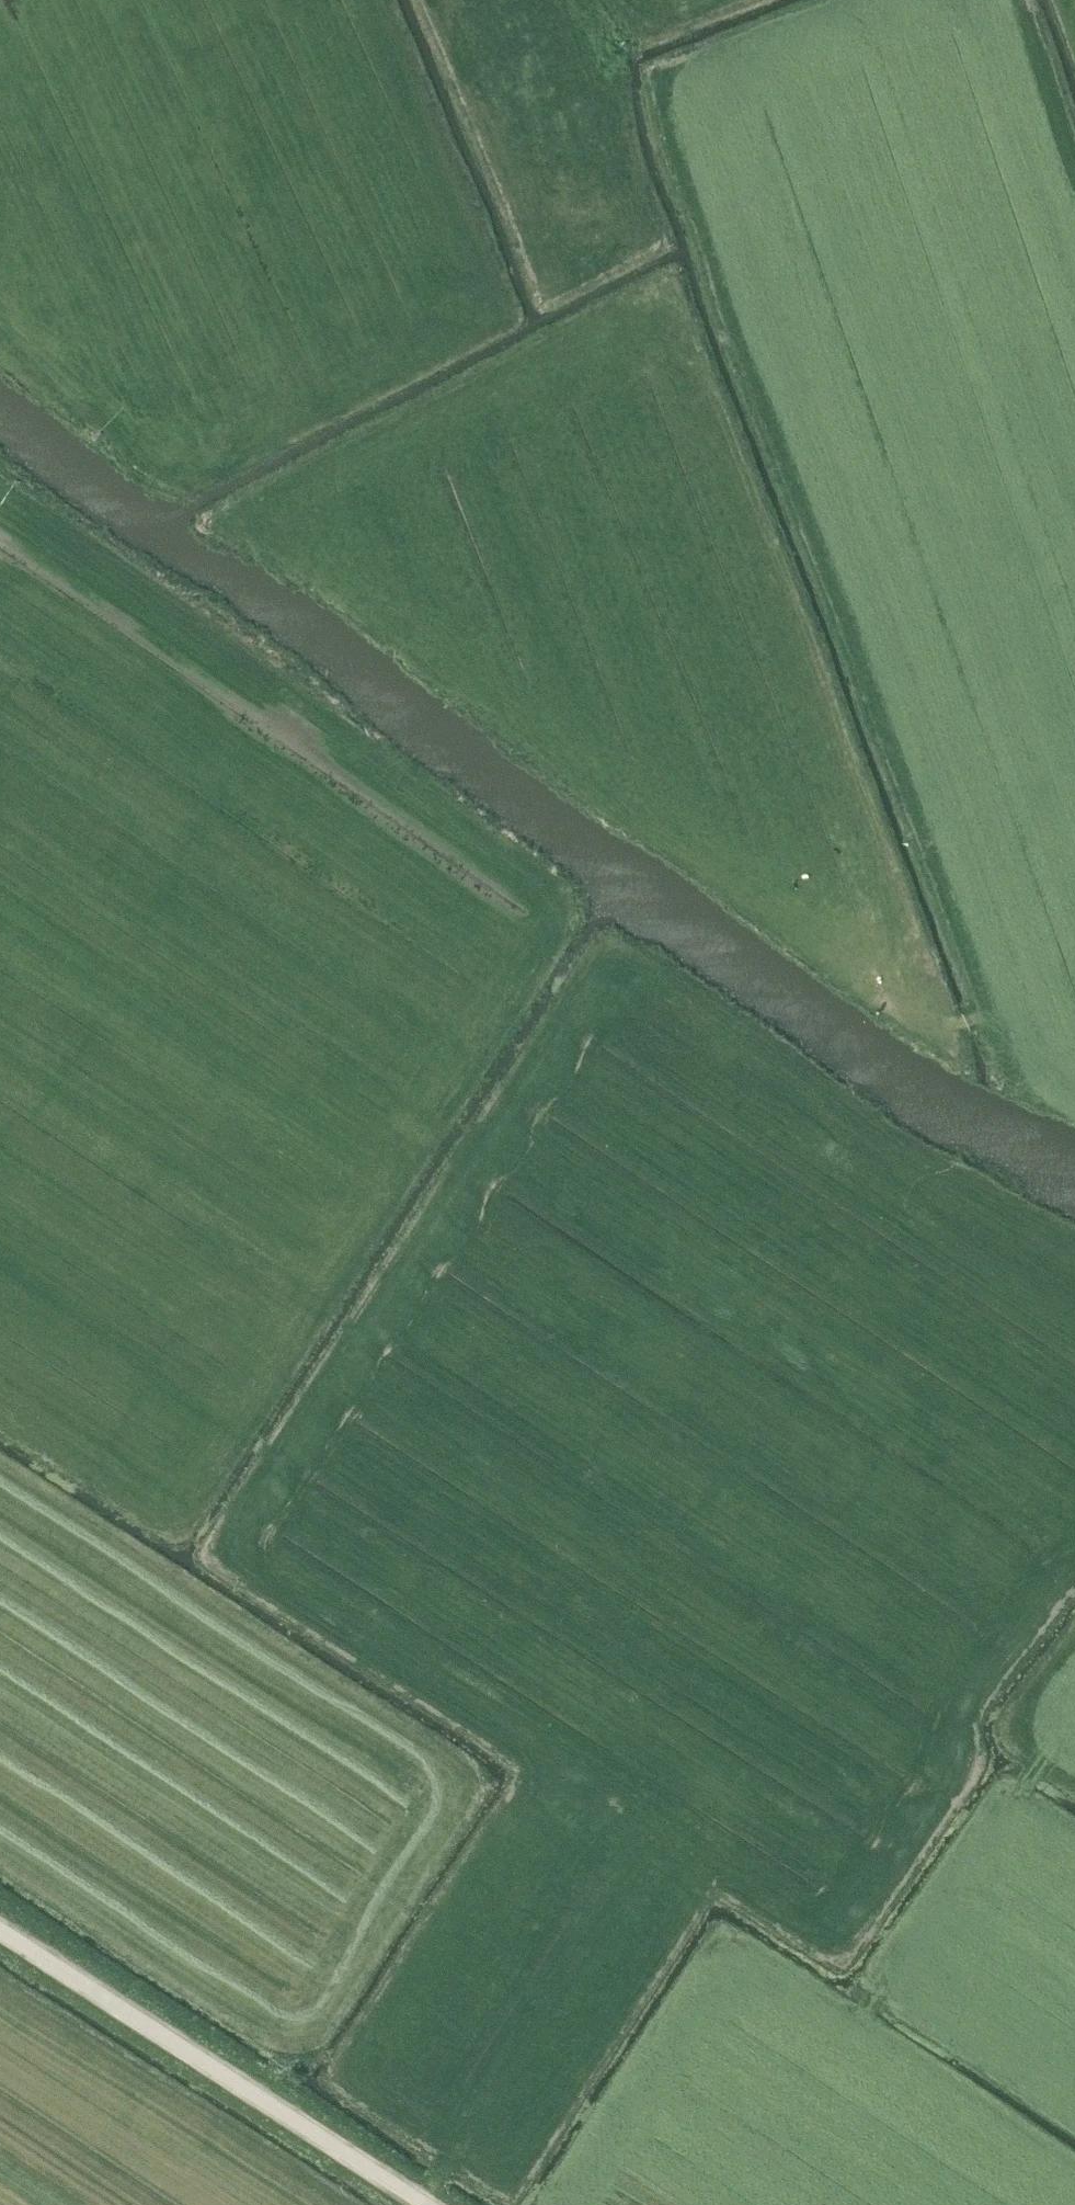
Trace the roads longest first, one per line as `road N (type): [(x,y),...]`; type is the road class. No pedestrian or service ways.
road 1 (unclassified): [(413,2204),(0,1937)]

